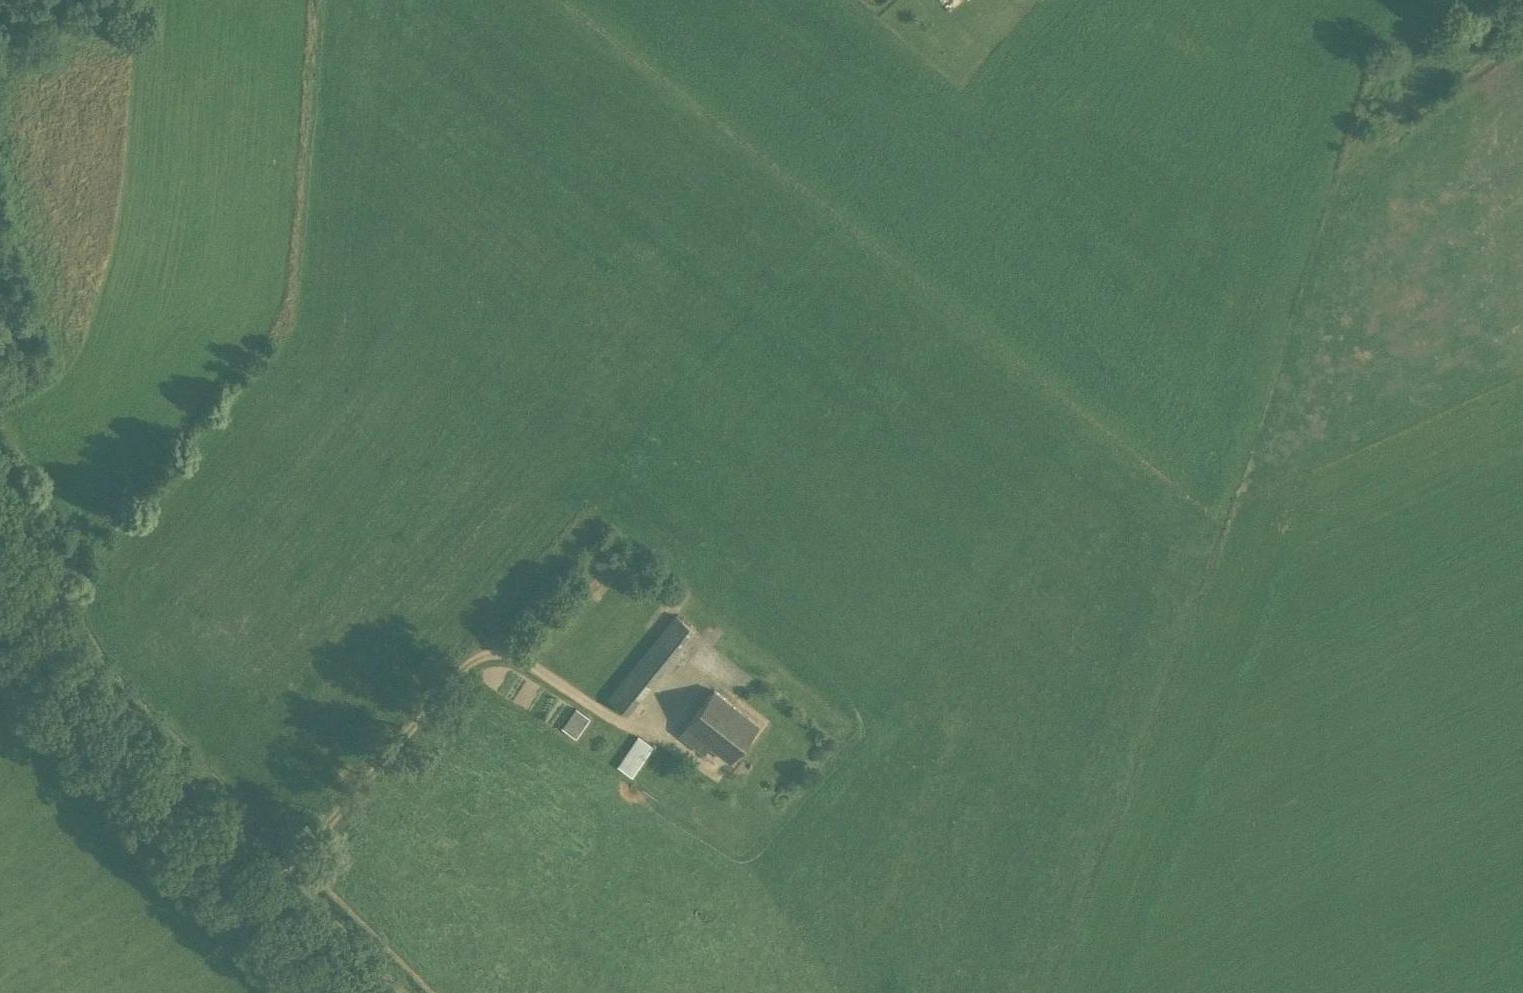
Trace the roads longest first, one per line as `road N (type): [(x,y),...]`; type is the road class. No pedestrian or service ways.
road 1 (unclassified): [(368,992),(69,688),(0,552)]

